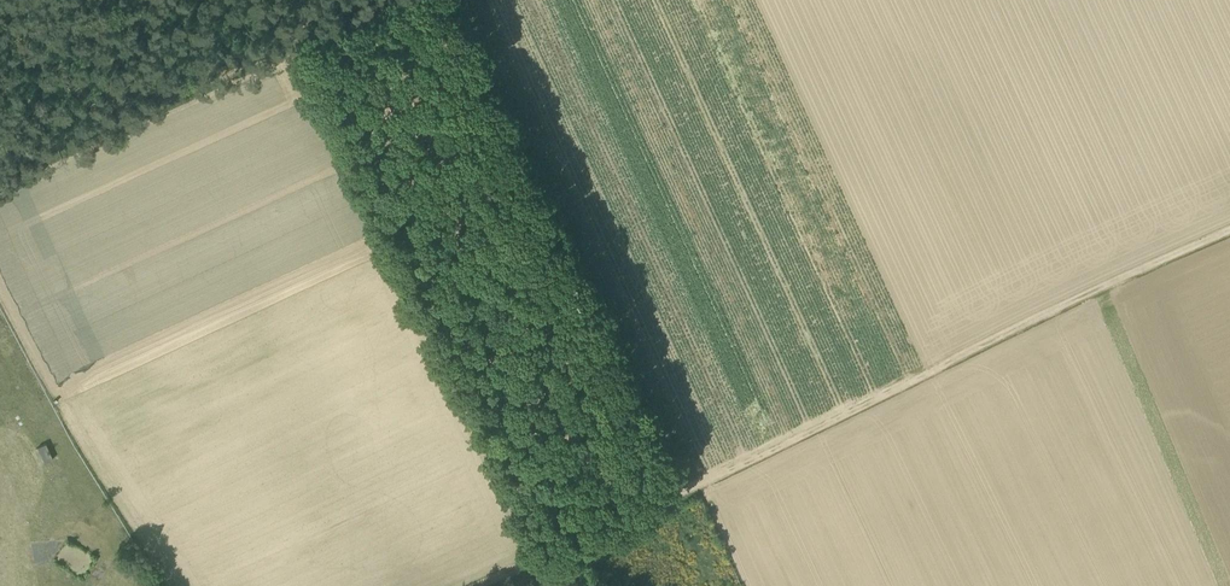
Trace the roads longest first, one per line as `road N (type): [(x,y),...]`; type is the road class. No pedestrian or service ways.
road 1 (track): [(1229,230),(477,585)]
road 2 (track): [(408,0),(0,185)]

